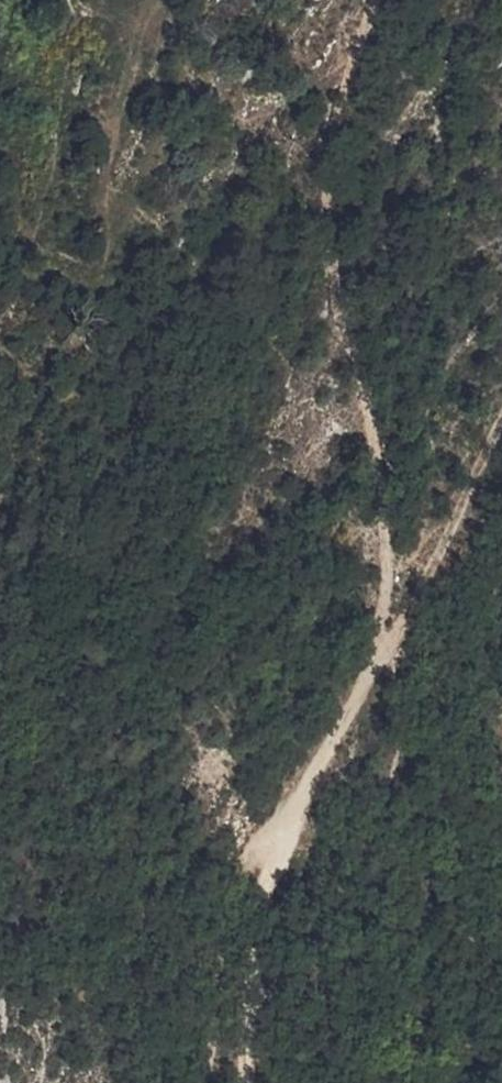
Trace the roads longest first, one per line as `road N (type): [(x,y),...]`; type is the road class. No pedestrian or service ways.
road 1 (track): [(250,1082),(266,866),(309,776),(389,652),(501,429)]
road 2 (track): [(389,652),(383,467),(372,397),(336,303),(325,162),(373,0)]
road 3 (track): [(266,866),(233,903),(198,1082)]

